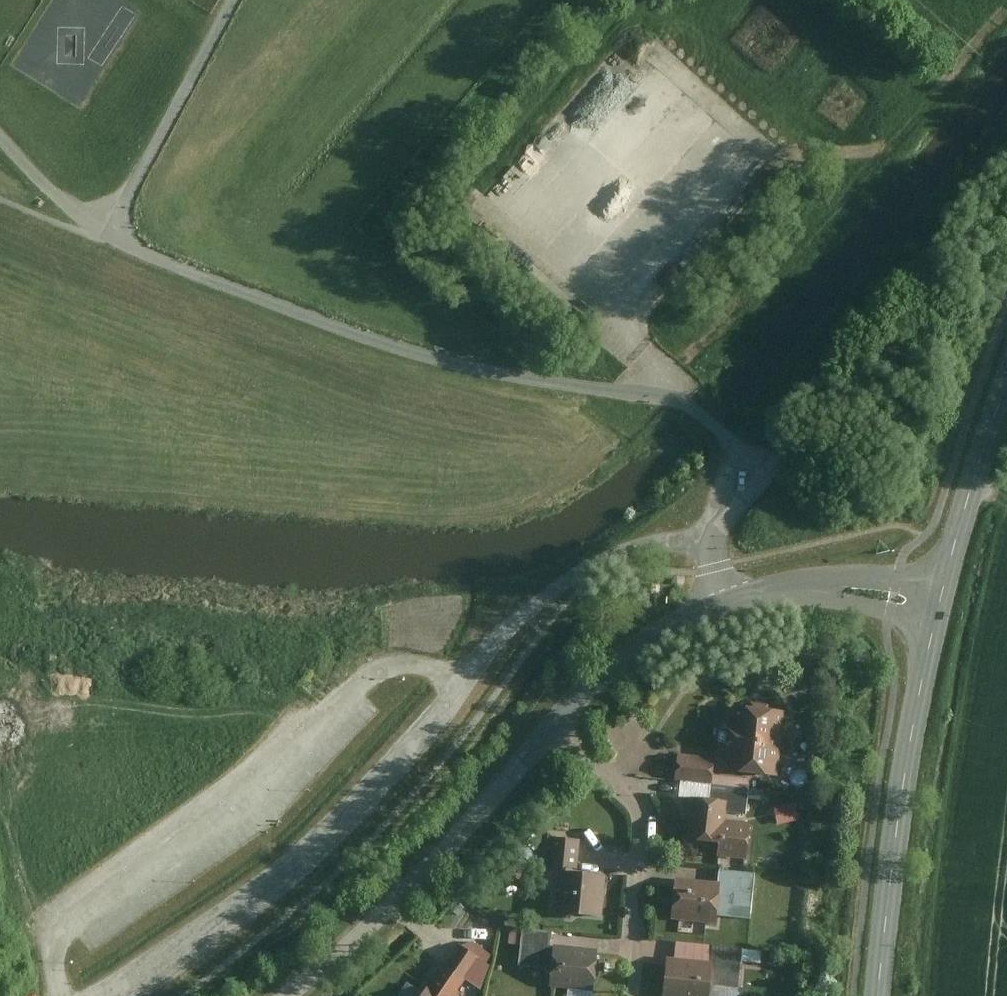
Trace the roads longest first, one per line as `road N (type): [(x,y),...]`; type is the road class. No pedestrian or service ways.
road 1 (secondary): [(877,995),(906,763),(936,617)]
road 2 (residential): [(551,735),(296,995)]
road 3 (residential): [(627,995),(639,873),(631,807),(551,735)]
road 4 (residential): [(771,592),(663,637),(551,735)]
road 5 (secondary): [(936,617),(1006,394)]
road 6 (residential): [(771,592),(893,598),(936,617)]

